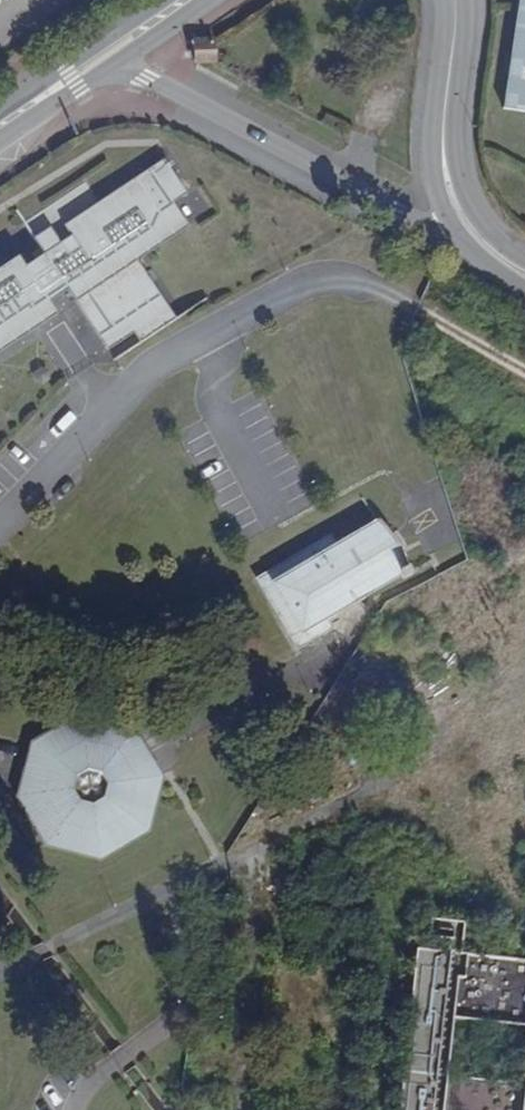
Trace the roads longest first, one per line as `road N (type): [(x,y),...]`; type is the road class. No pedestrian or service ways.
road 1 (tertiary): [(101,58),(392,210),(443,233),(467,228)]
road 2 (tertiary): [(456,0),(444,162),(467,228)]
road 3 (secondary): [(101,58),(0,127)]

